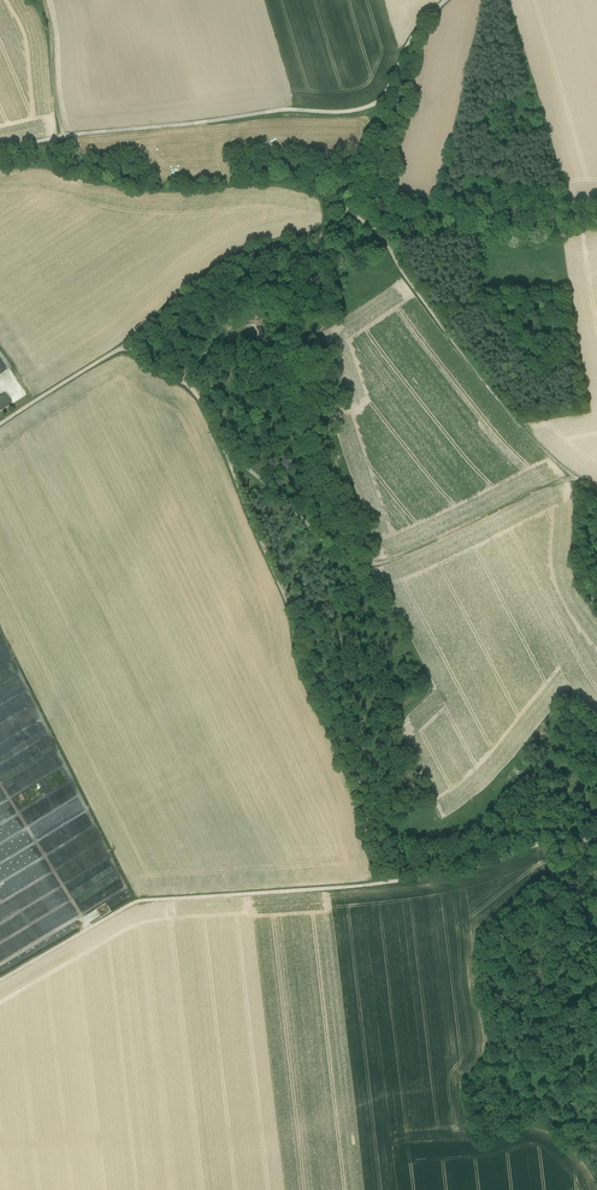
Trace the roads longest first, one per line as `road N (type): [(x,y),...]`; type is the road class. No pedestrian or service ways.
road 1 (track): [(149,360),(197,395),(226,457),(280,586),(299,663),(361,781),(369,844),(389,882)]
road 2 (track): [(0,984),(139,900),(389,882)]
road 3 (track): [(576,478),(365,564),(323,542),(225,454)]
road 4 (track): [(420,26),(387,89),(367,107),(64,137)]
road 5 (track): [(596,489),(532,442),(401,270),(389,237),(347,207)]
road 6 (track): [(333,229),(235,267),(150,330)]
road 7 (track): [(347,207),(391,128),(420,26)]
road 8 (track): [(389,882),(446,875),(552,842)]
road 9 (track): [(64,137),(48,0)]

